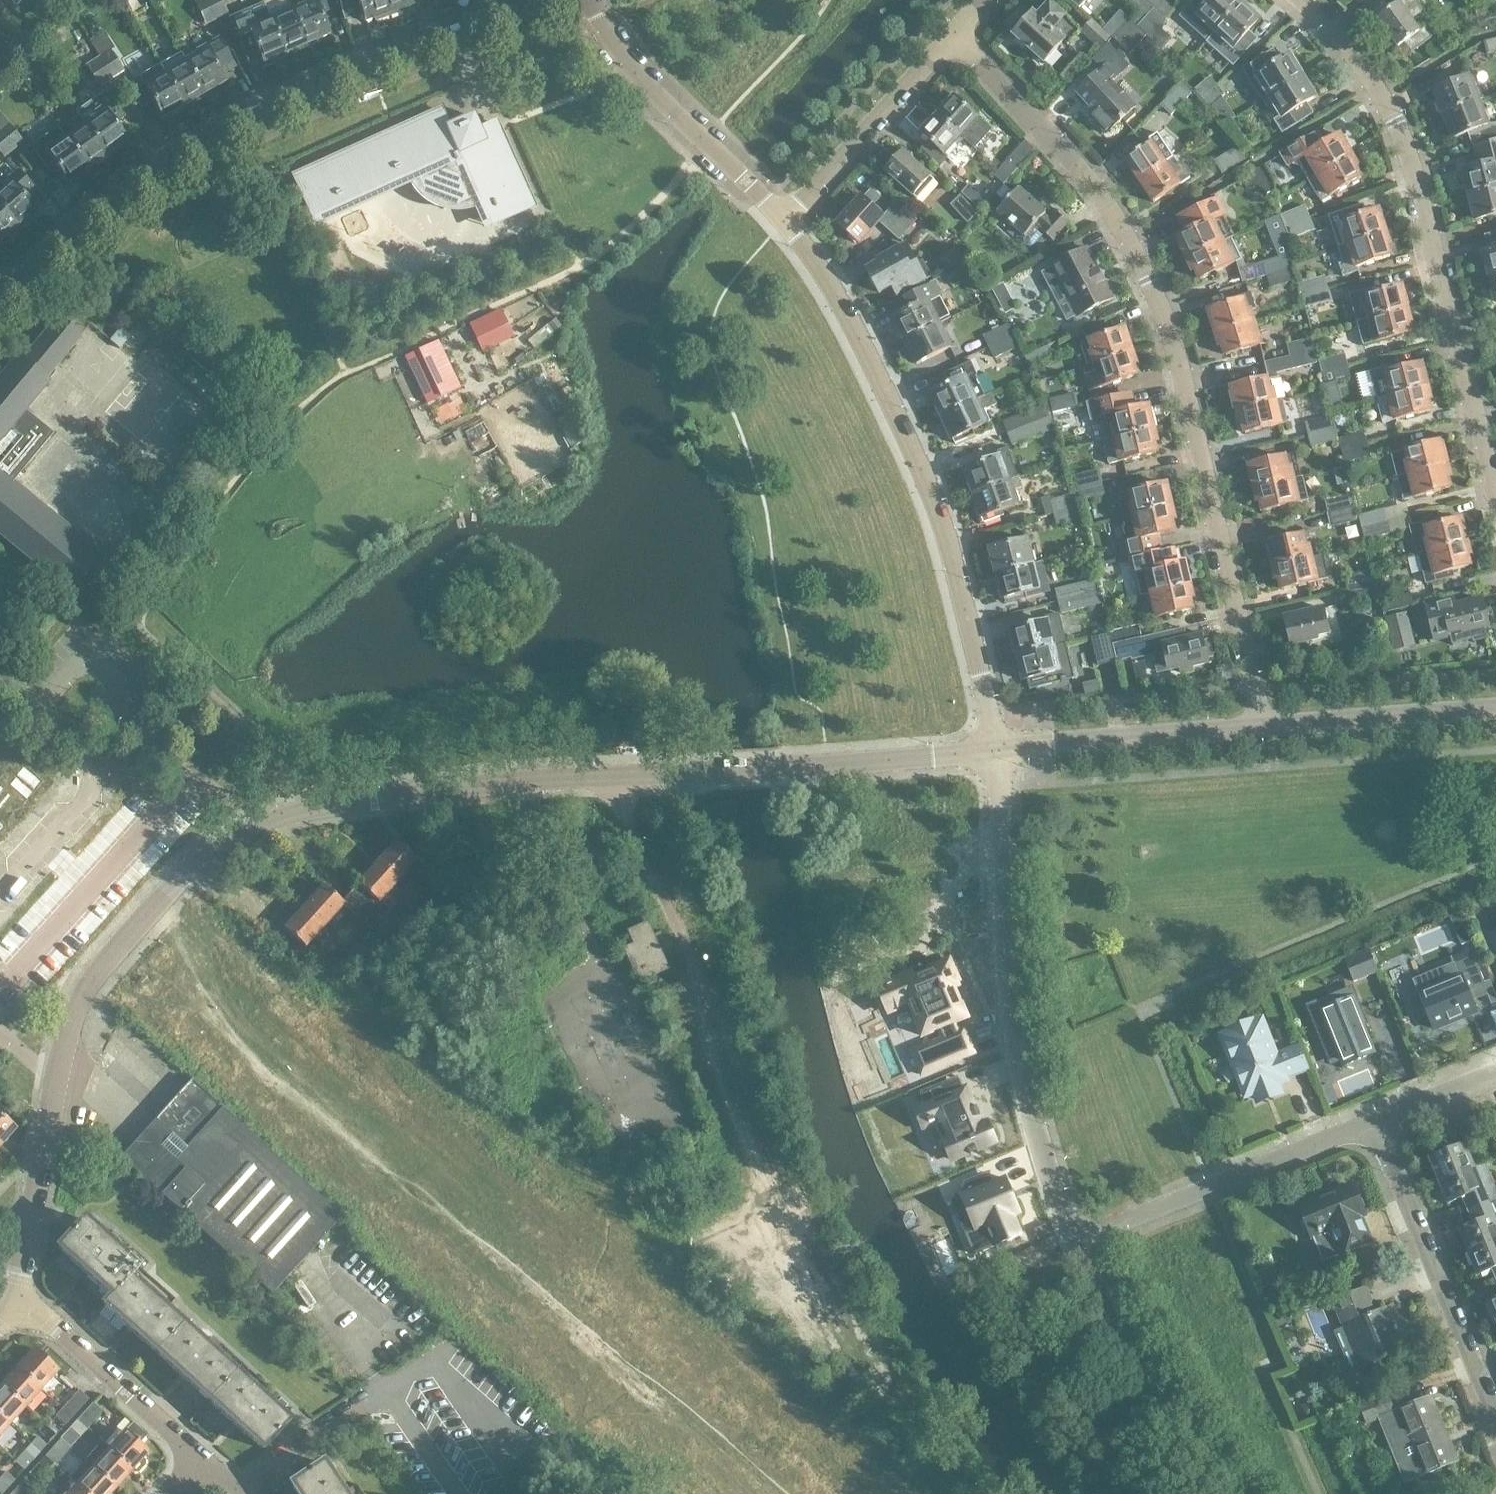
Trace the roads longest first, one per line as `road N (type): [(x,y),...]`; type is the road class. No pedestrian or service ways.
road 1 (unclassified): [(90,984),(202,864),(250,827),(291,812),(497,786),(992,755)]
road 2 (residential): [(1269,727),(1167,320),(1132,247),(1058,141),(957,32)]
road 3 (residential): [(551,0),(336,79),(201,146),(0,308)]
road 4 (residential): [(992,755),(968,613),(919,461),(866,353),(782,217)]
road 5 (residential): [(1495,488),(1414,172),(1383,88),(1303,0)]
road 6 (residential): [(1076,1244),(1027,1087),(1008,985),(992,755)]
road 7 (residential): [(1076,1244),(1210,1183),(1383,1121)]
road 8 (residential): [(14,1295),(32,1223),(51,1074),(90,984)]
road 9 (residential): [(1495,1416),(1383,1121)]
road 10 (residential): [(782,217),(653,93),(588,0)]
road 11 (unclassified): [(0,895),(92,798),(98,776),(0,686)]
road 12 (residential): [(1221,1493),(1156,1406),(1076,1244)]
road 13 (residential): [(992,755),(1269,727)]
road 14 (residential): [(782,217),(957,32)]
road 15 (residential): [(198,1461),(14,1295)]
road 16 (residential): [(1269,727),(1495,713)]
road 17 (track): [(596,960),(540,783)]
road 18 (residential): [(1383,1121),(1495,1072)]

